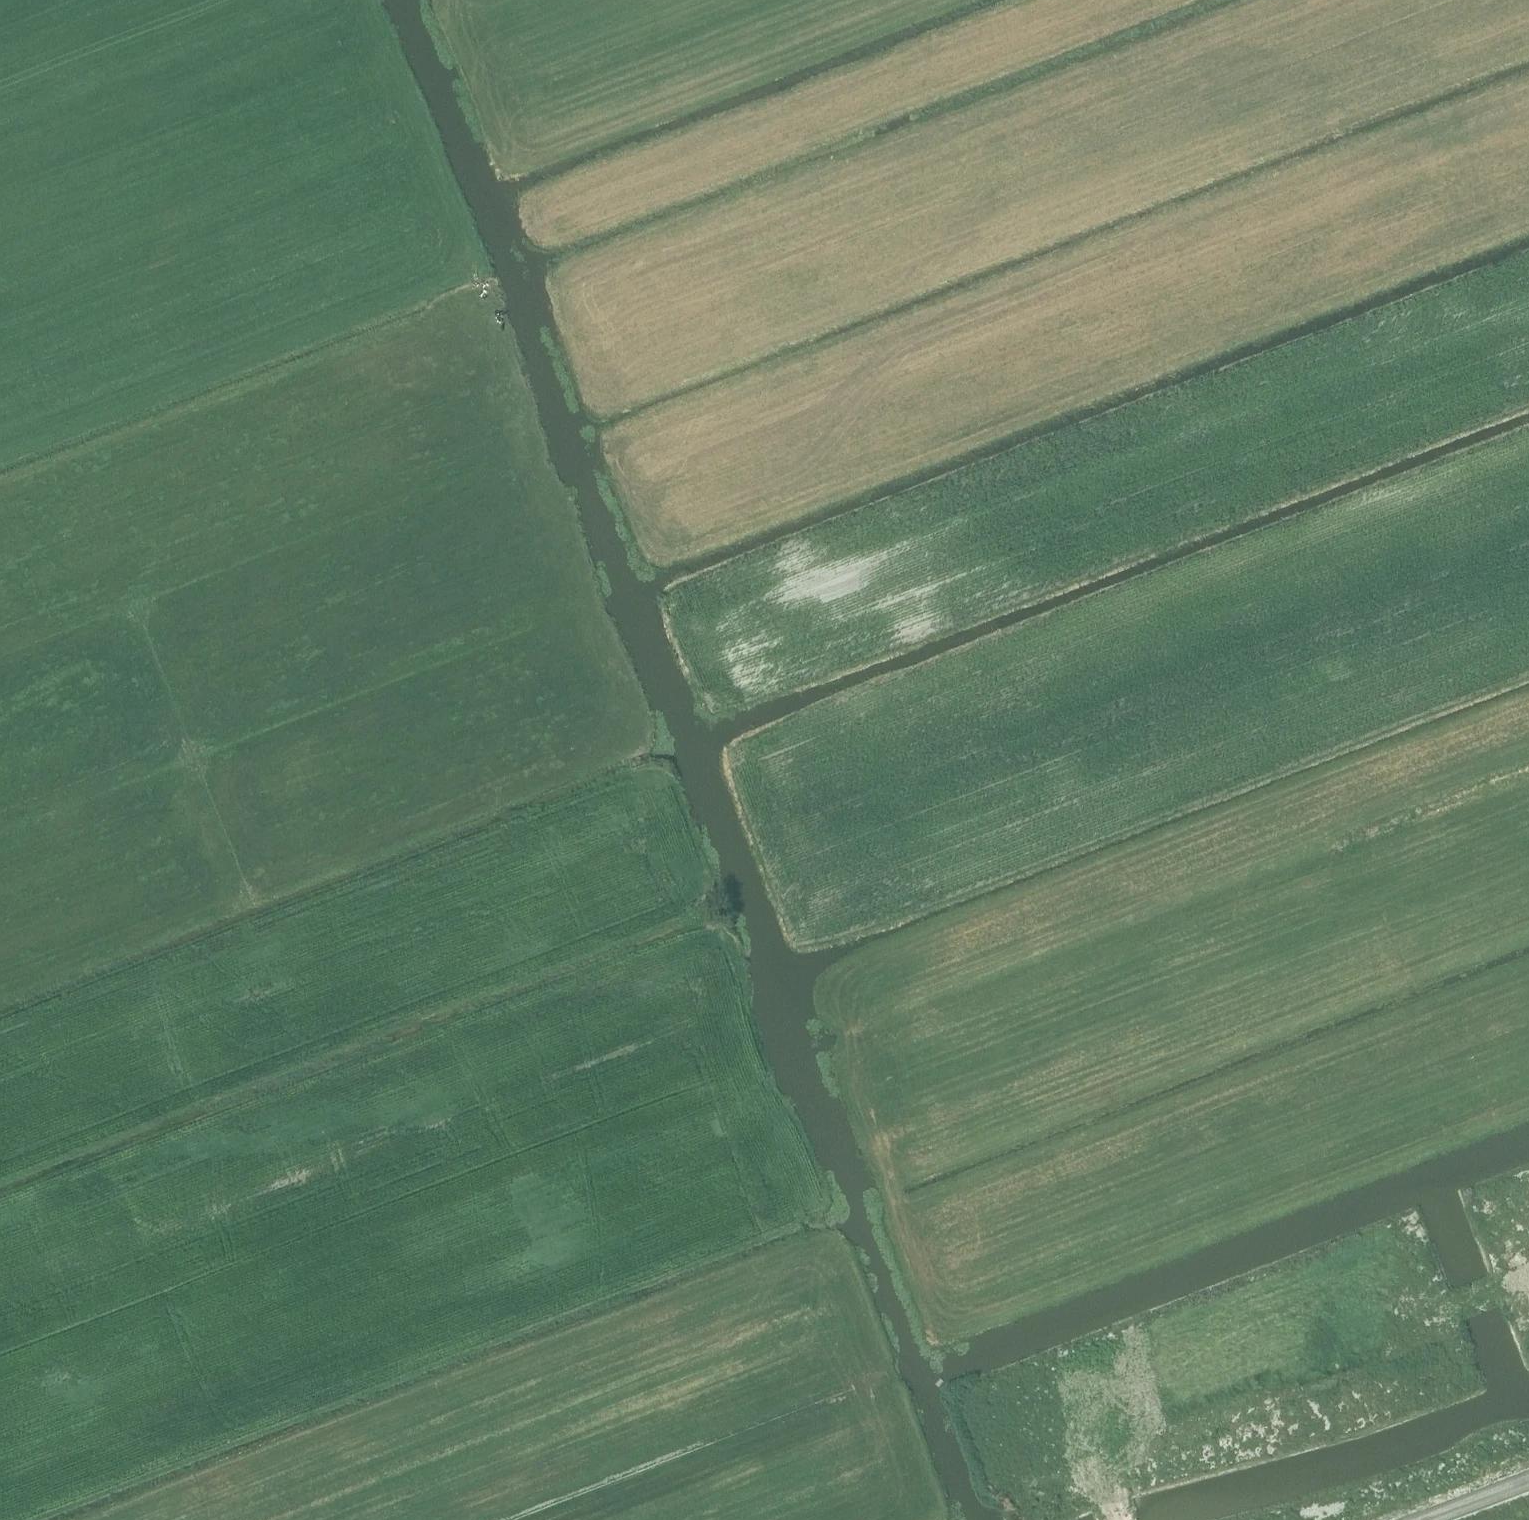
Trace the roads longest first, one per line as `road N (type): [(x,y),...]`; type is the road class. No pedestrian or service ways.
road 1 (residential): [(1116,1519),(1105,1490),(1379,1362),(1439,1320),(1528,1285)]

